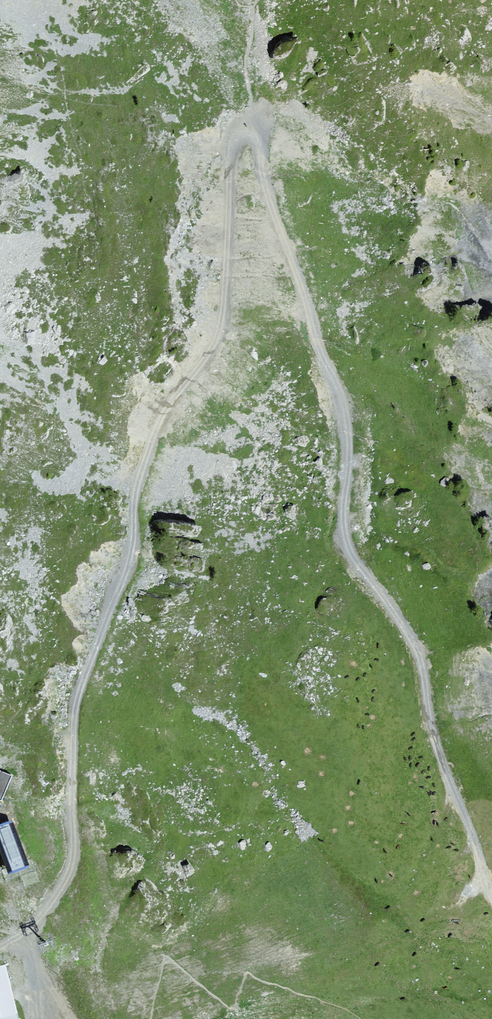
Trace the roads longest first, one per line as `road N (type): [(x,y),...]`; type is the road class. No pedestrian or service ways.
road 1 (track): [(247,134),(230,150),(217,337),(153,438),(134,497),(127,568),(78,696),(73,859),(52,903),(19,935)]
road 2 (track): [(247,134),(259,143),(270,202),(344,411),(347,541),(420,659)]
road 3 (track): [(491,896),(432,730),(420,659)]

